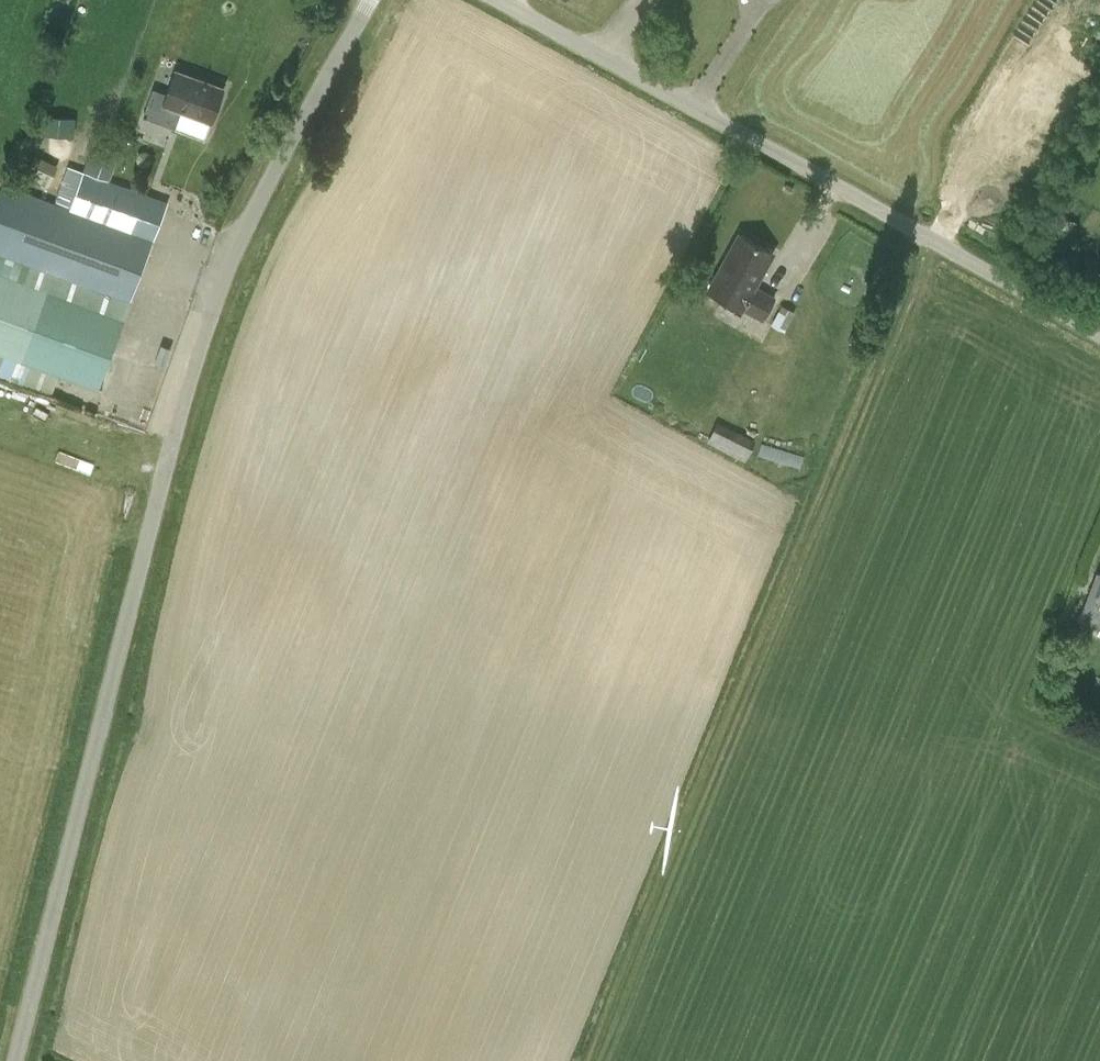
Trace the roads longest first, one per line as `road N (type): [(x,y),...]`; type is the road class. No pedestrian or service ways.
road 1 (unclassified): [(15,1060),(204,339),(240,240),(370,0)]
road 2 (unclassified): [(1099,341),(496,0)]

